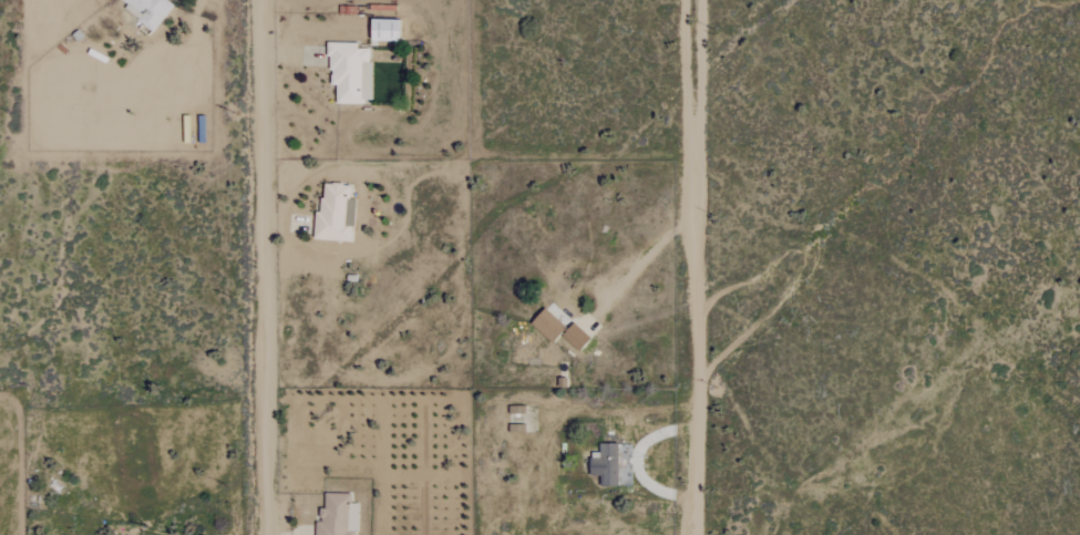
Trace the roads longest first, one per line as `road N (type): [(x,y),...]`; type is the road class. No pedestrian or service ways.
road 1 (residential): [(264,534),(260,0)]
road 2 (residential): [(698,534),(698,0)]
road 3 (track): [(700,226),(672,232),(604,292)]

